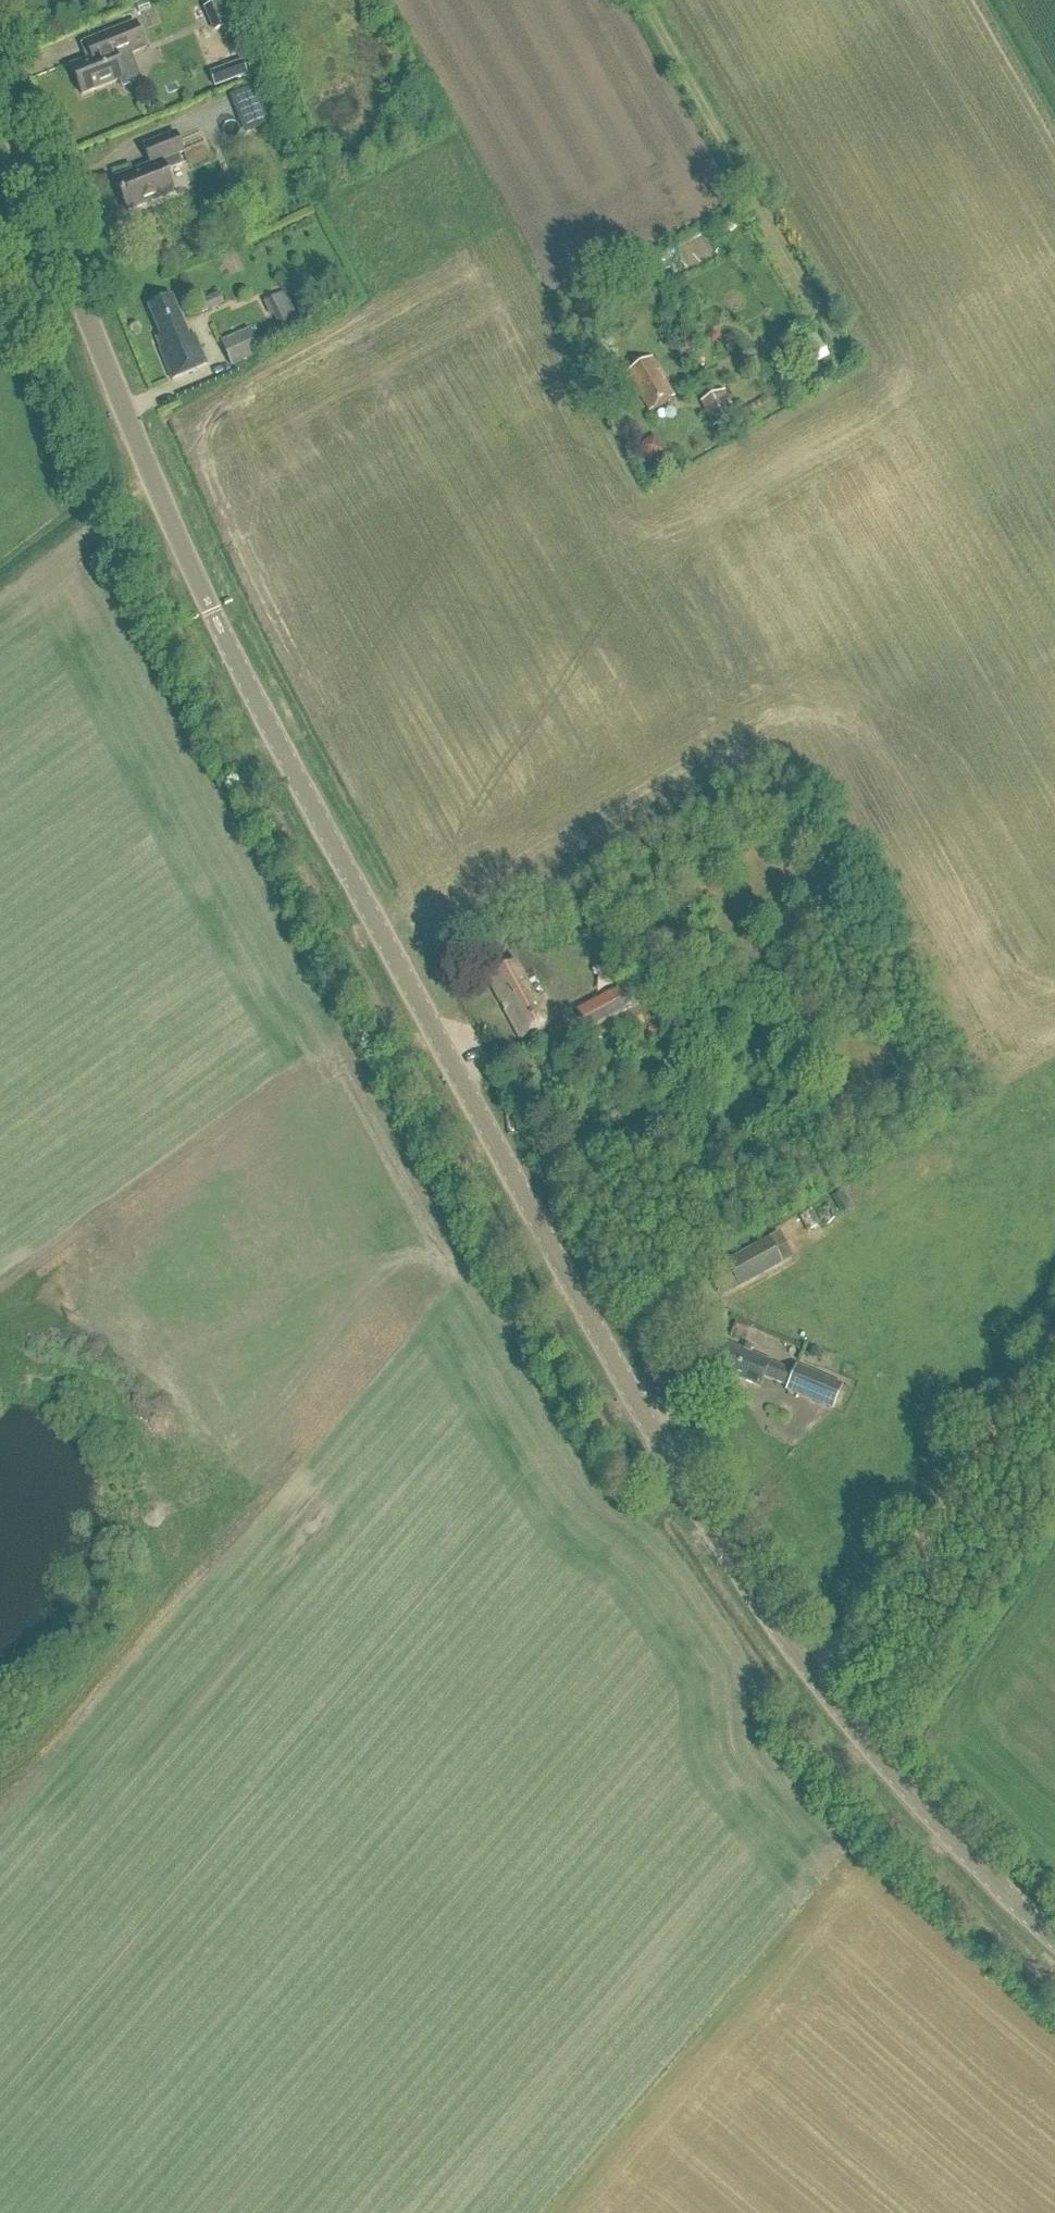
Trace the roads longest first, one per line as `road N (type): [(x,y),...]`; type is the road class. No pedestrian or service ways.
road 1 (tertiary): [(1054,1942),(936,1823),(809,1673),(715,1540),(245,682),(144,461),(0,105)]
road 2 (track): [(1054,1348),(914,1549),(809,1673)]
road 3 (track): [(638,0),(817,304)]
road 4 (track): [(448,1262),(497,1323),(571,1284)]

